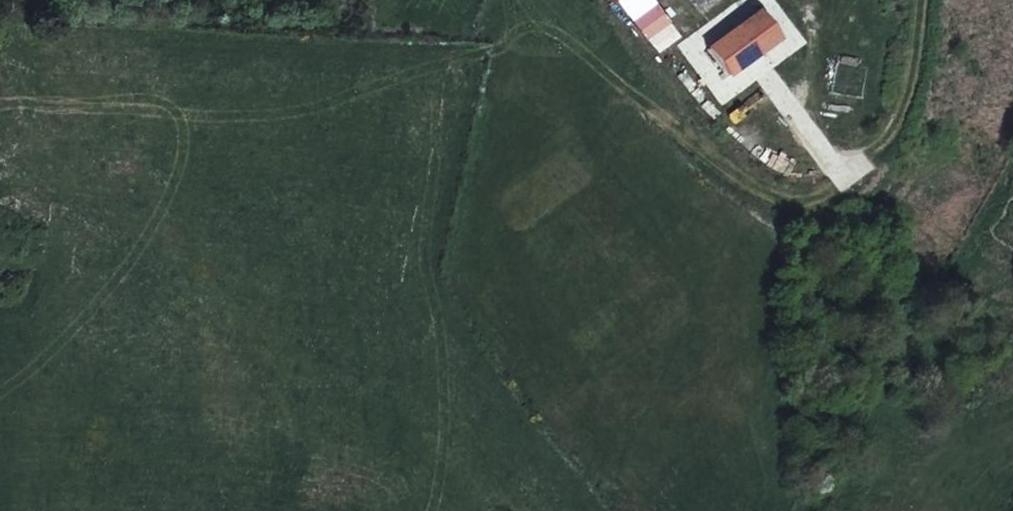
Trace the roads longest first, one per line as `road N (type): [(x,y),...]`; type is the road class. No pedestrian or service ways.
road 1 (track): [(909,0),(889,110),(860,150),(830,154),(783,82)]

